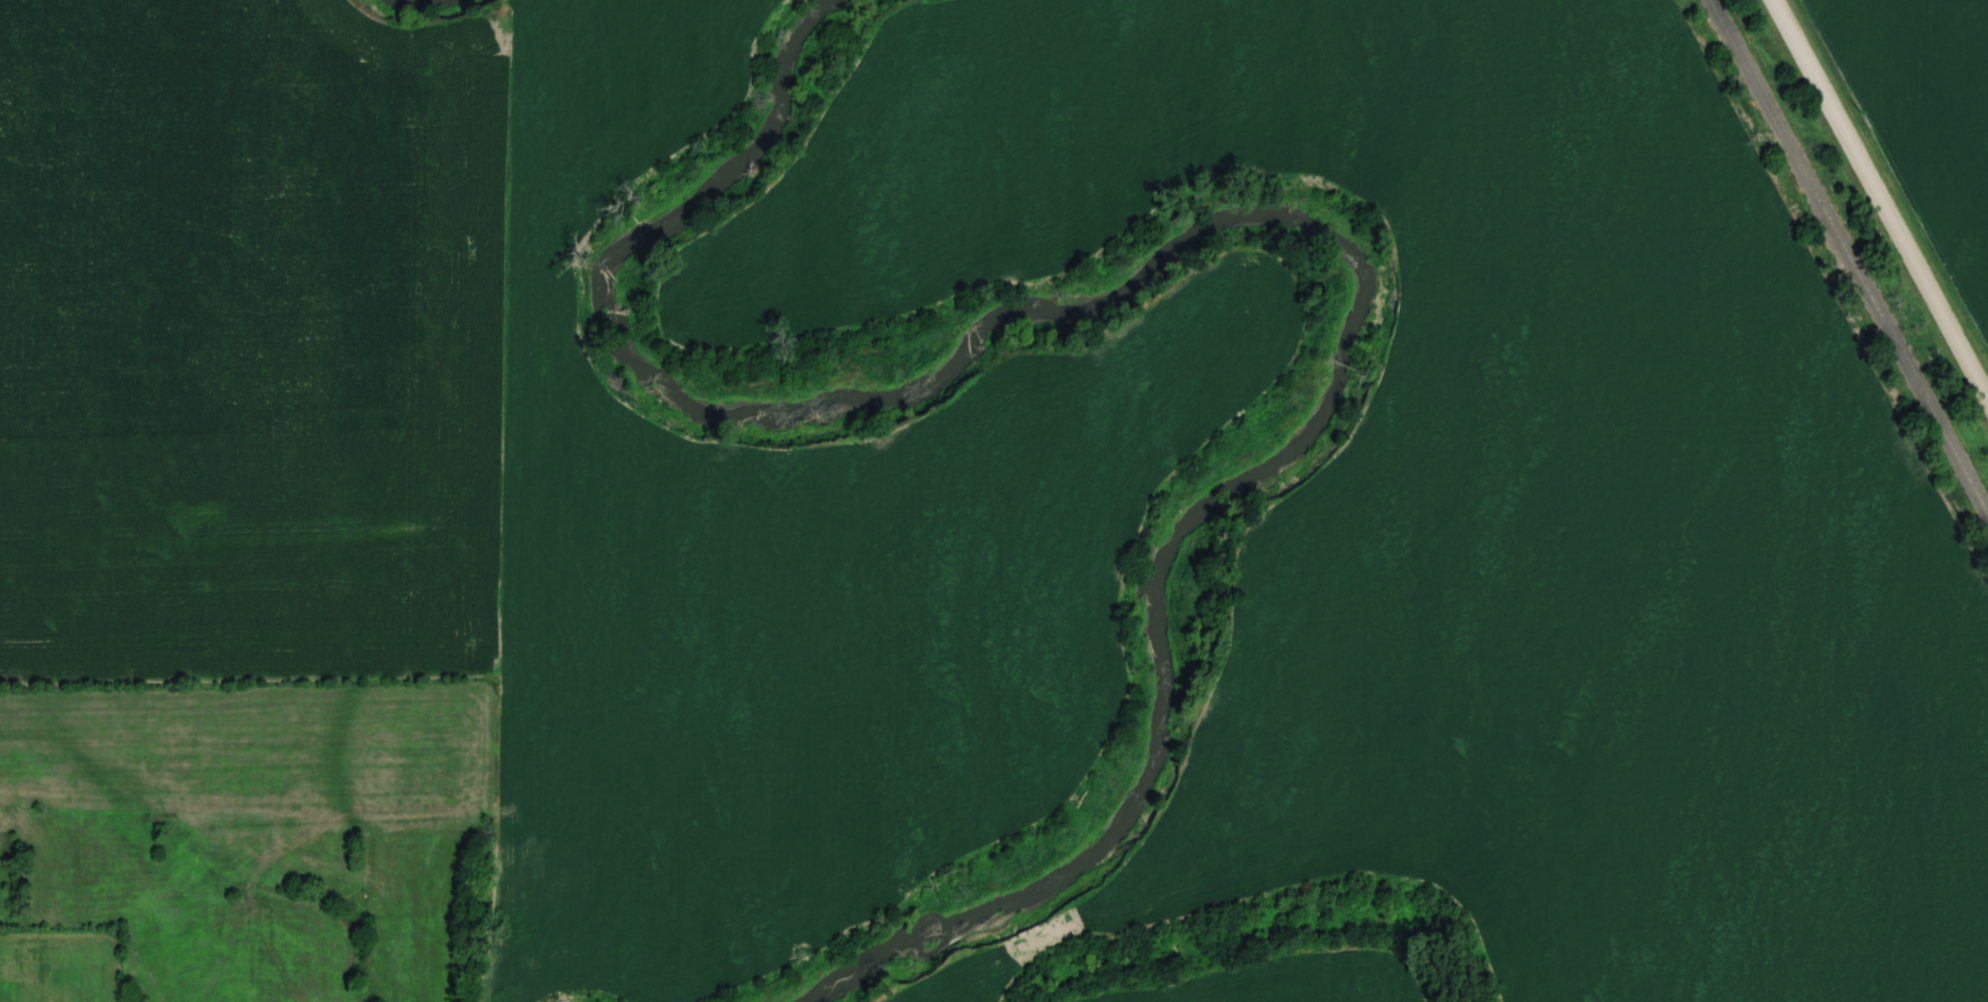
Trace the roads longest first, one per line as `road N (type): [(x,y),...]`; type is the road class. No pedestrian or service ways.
road 1 (tertiary): [(1987,408),(1771,0)]

